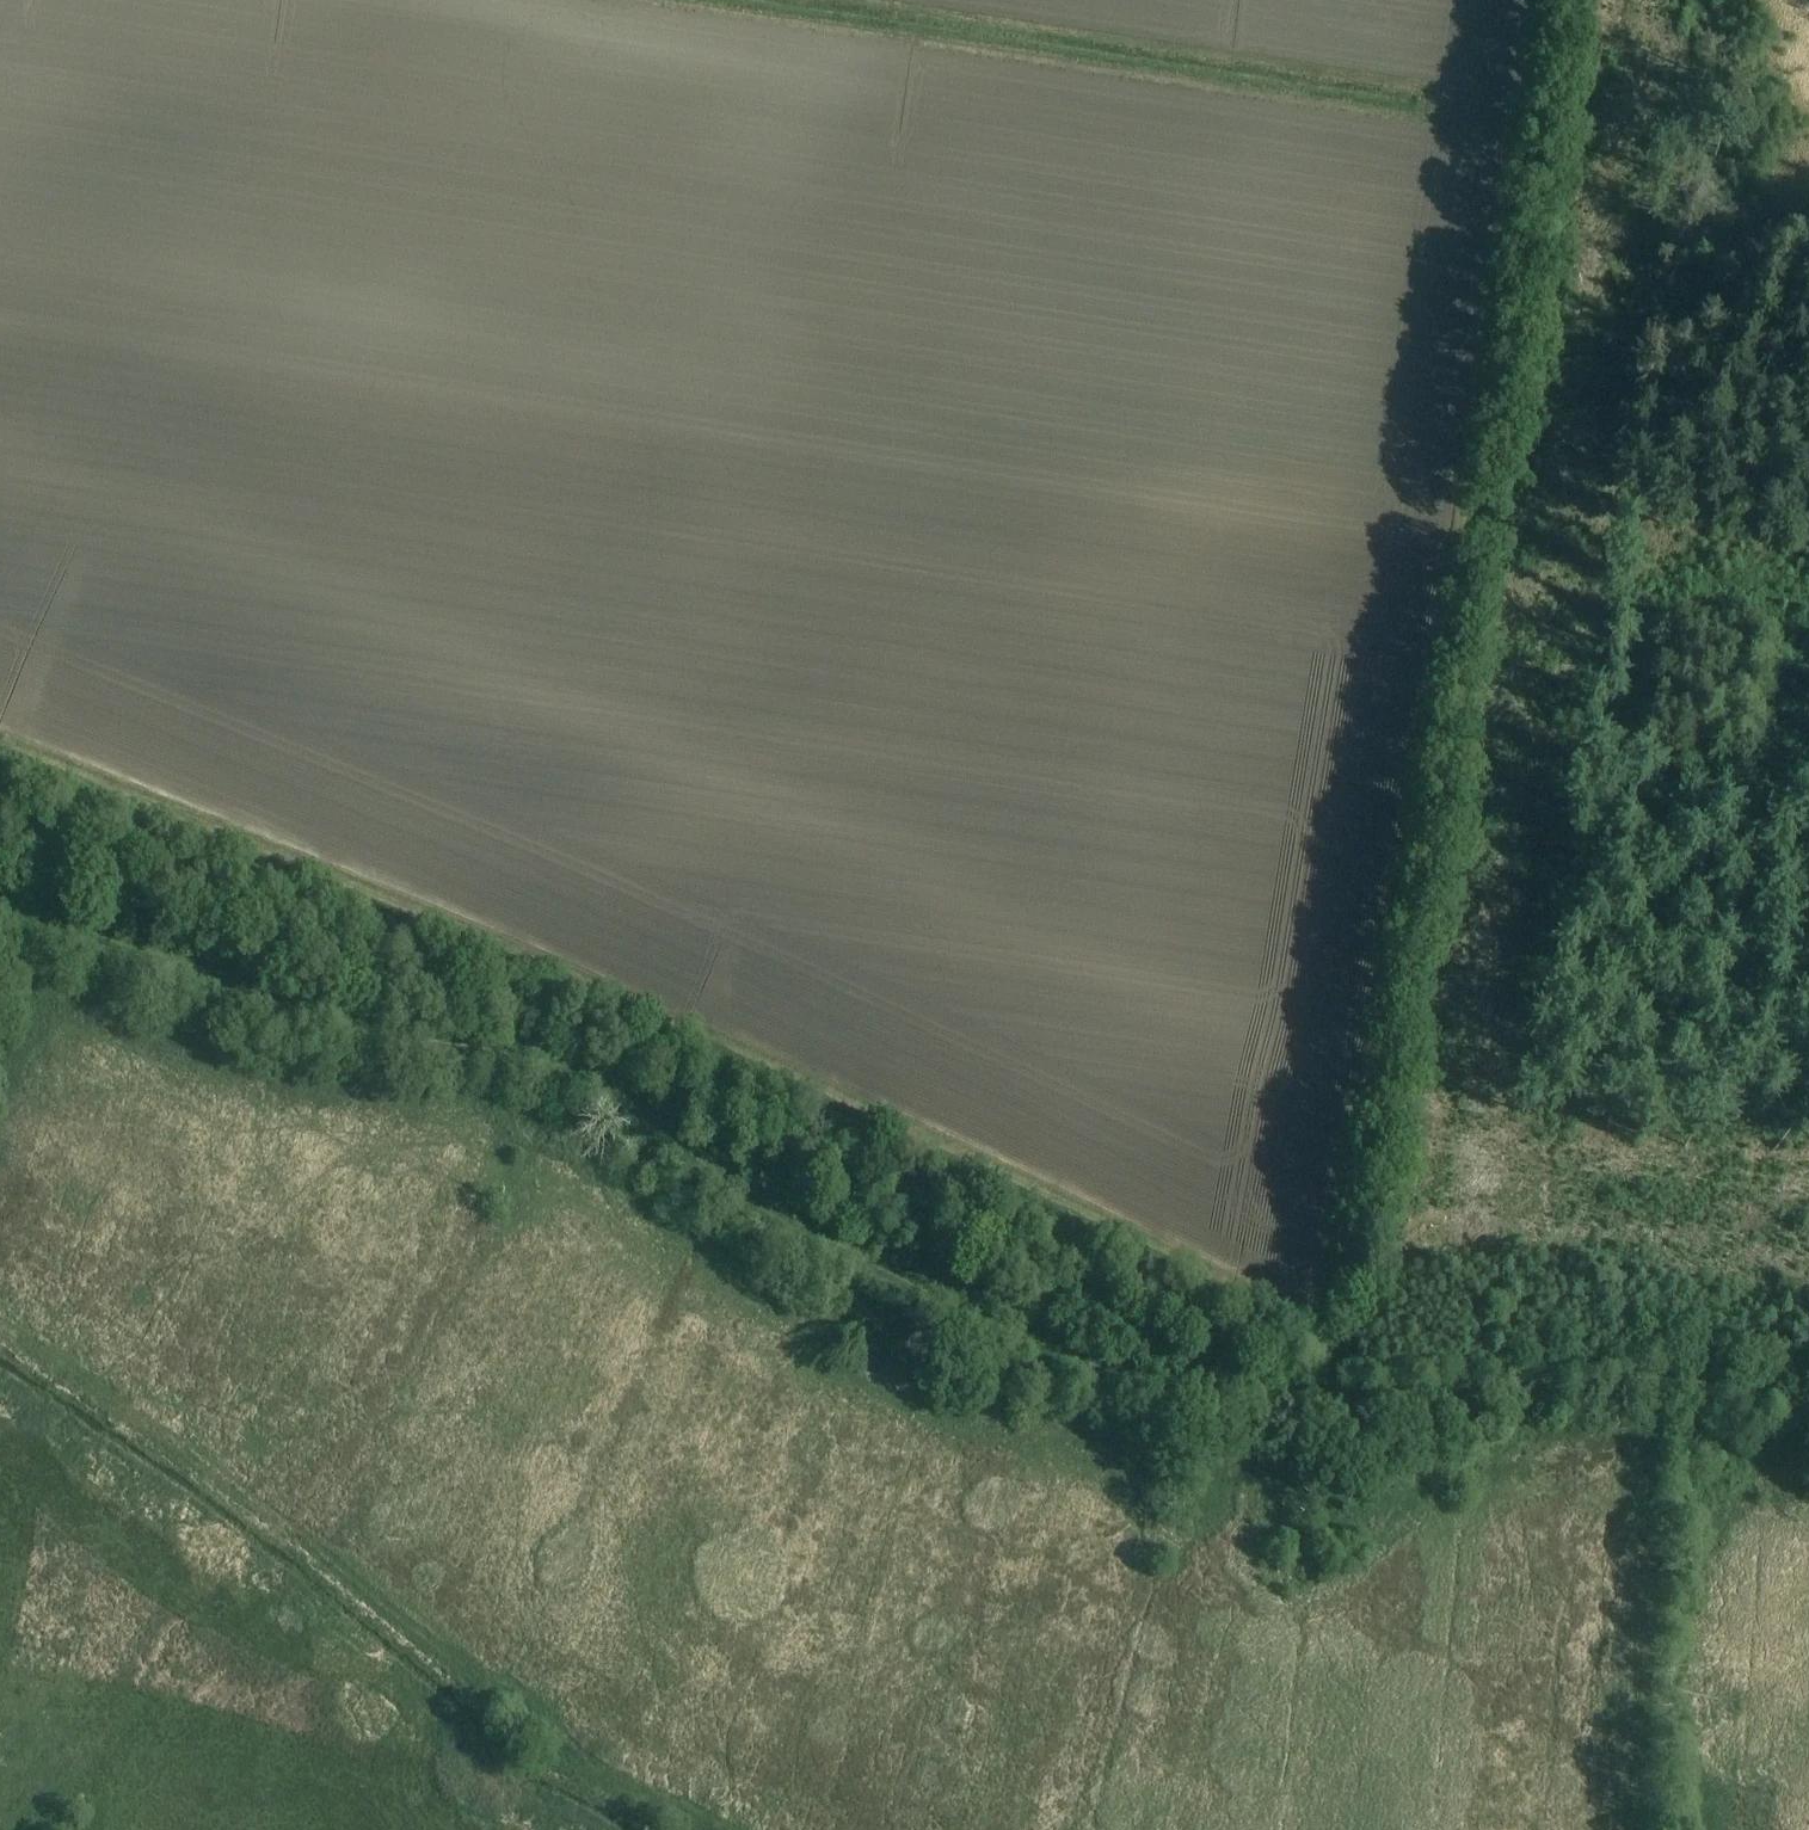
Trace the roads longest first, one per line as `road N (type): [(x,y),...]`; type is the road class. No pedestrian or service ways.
road 1 (track): [(0,892),(132,954),(564,1088),(913,1293),(1075,1366),(1369,1421),(1601,1378),(1687,1382),(1808,1405)]
road 2 (track): [(1301,1411),(1521,0)]

